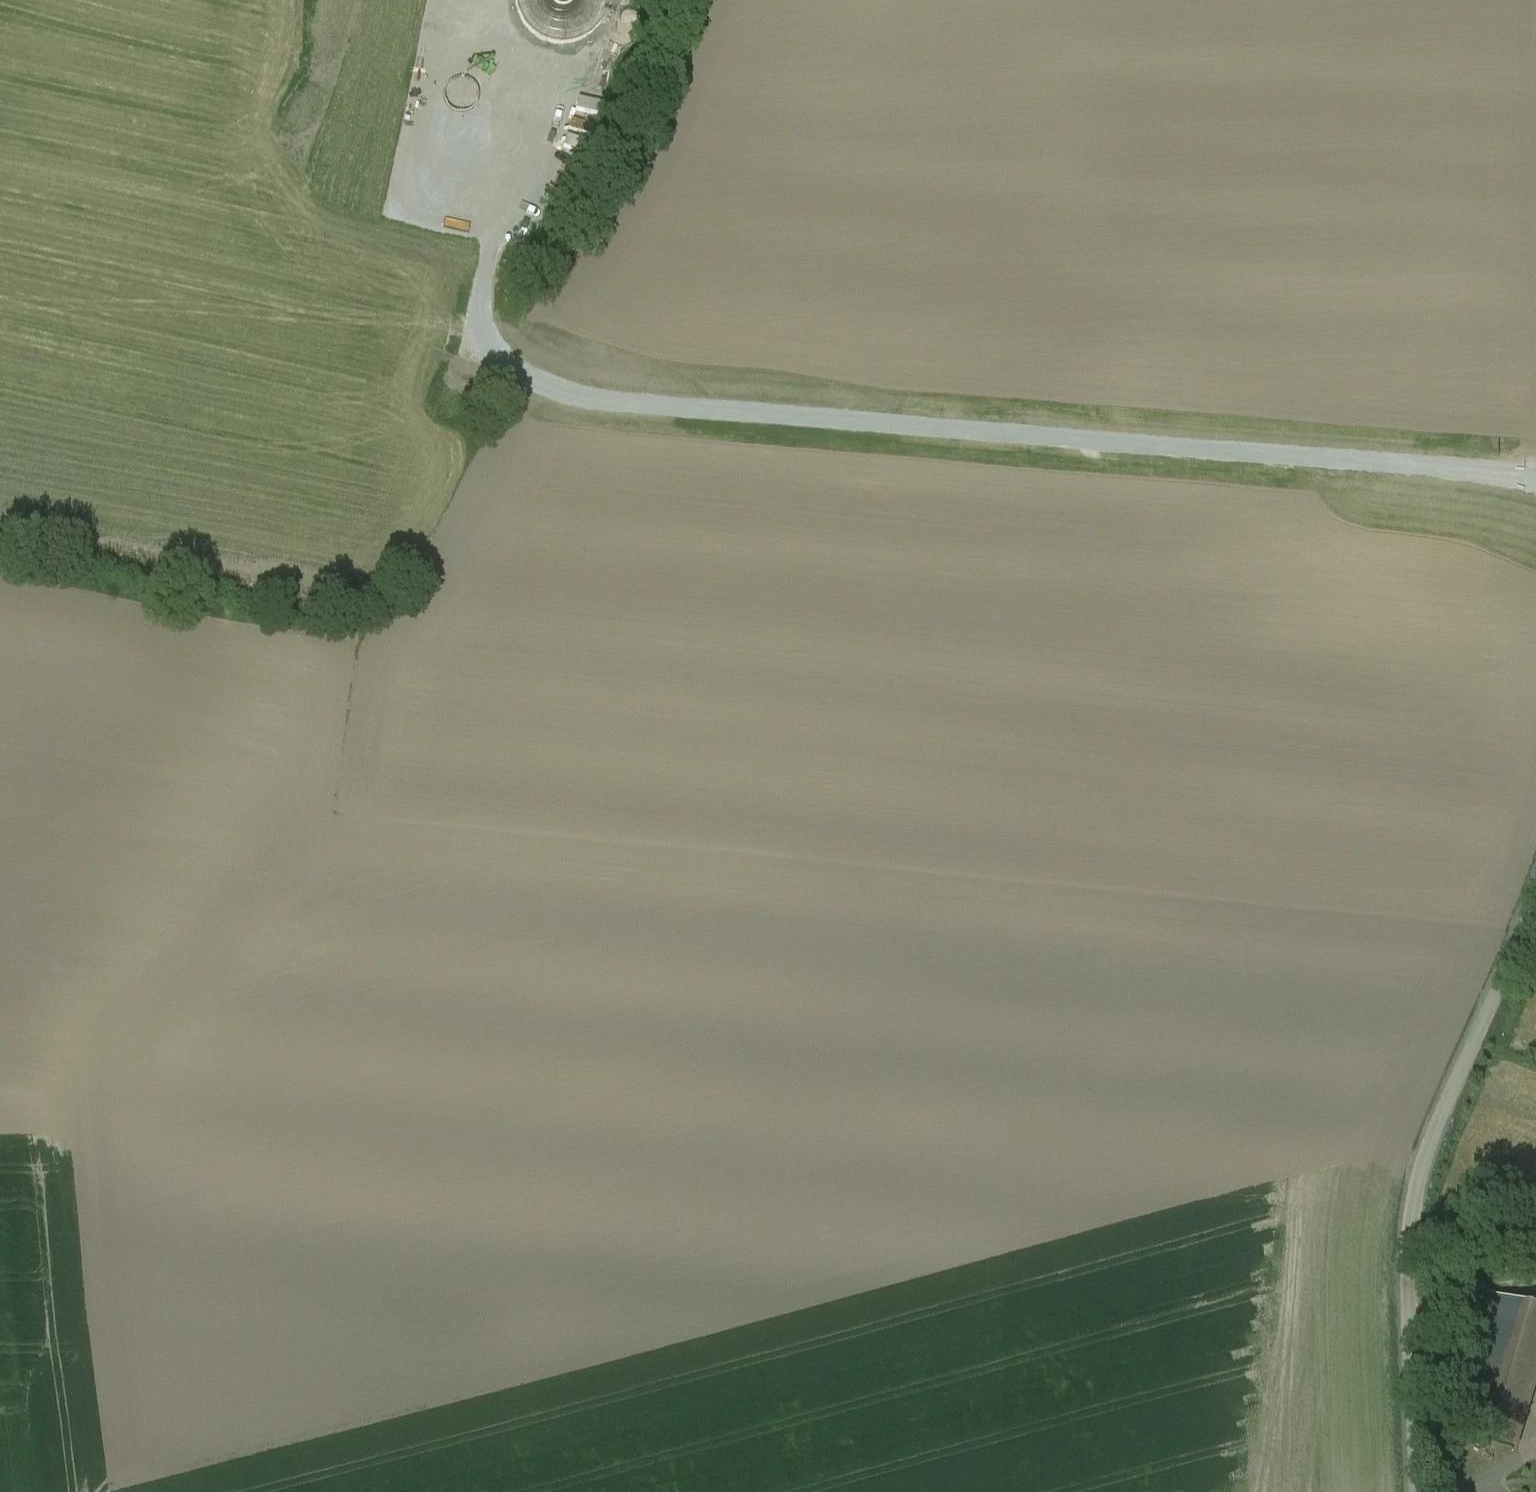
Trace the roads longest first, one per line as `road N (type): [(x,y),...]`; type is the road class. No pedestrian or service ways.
road 1 (unclassified): [(1535,906),(1418,1187),(1410,1232),(1417,1491)]

